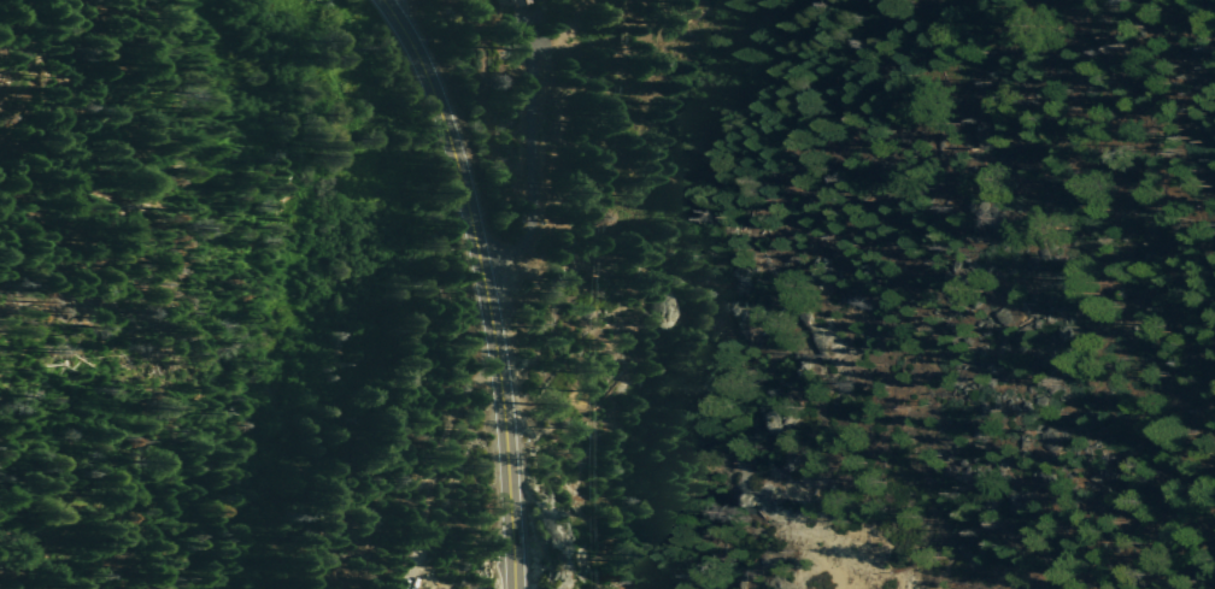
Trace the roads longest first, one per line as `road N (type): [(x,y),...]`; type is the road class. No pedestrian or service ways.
road 1 (primary): [(516,588),(505,422),(481,267),(448,137),(384,0)]

